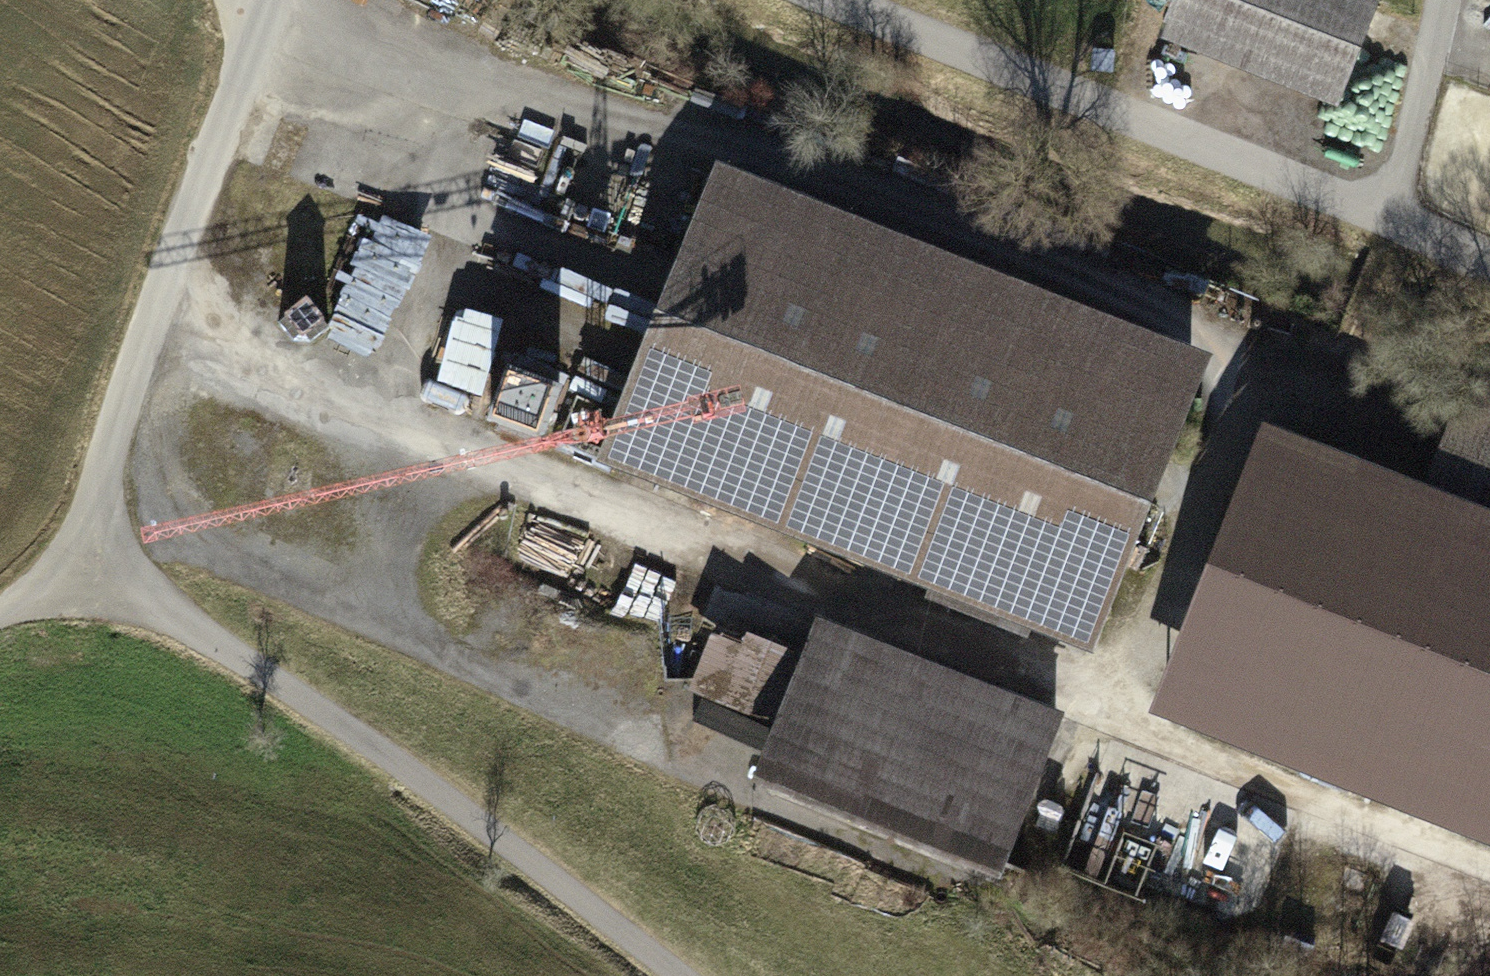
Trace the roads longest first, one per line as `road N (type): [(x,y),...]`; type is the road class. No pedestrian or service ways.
road 1 (track): [(164,320),(727,542),(1124,718),(1489,853)]
road 2 (track): [(473,68),(700,137),(1222,341),(1203,479),(1166,589)]
road 3 (track): [(365,603),(413,422),(473,68),(286,0)]
road 4 (track): [(843,0),(1489,266)]
road 5 (track): [(675,975),(401,755),(105,576)]
road 6 (track): [(107,489),(714,757)]
road 7 (track): [(105,576),(107,489),(270,0)]
road 8 (track): [(1124,718),(1166,589)]

